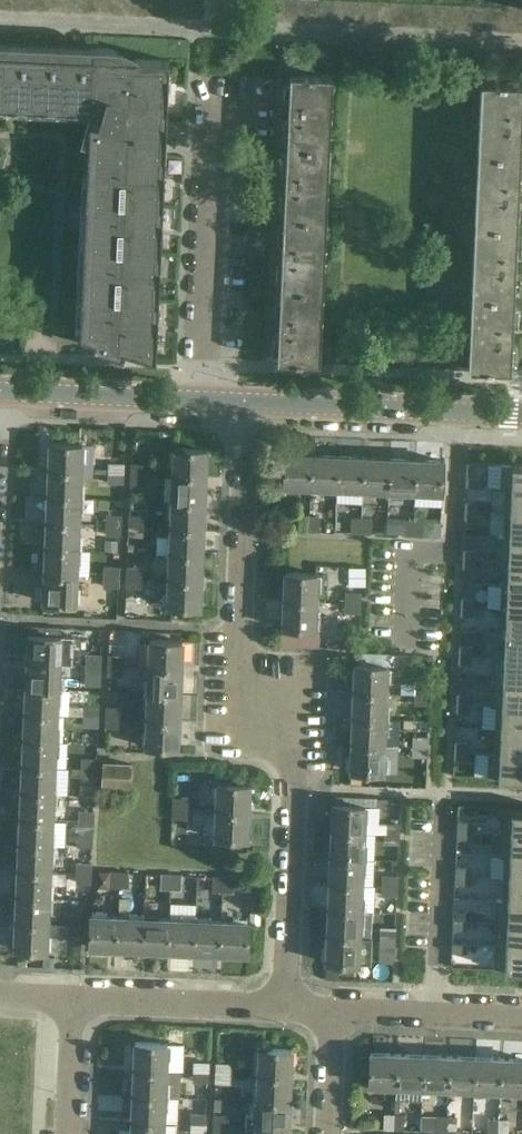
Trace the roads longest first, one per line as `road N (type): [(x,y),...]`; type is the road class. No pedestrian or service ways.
road 1 (residential): [(286,1010),(297,786),(279,728),(241,651),(250,404)]
road 2 (residential): [(203,402),(217,82)]
road 3 (tertiary): [(250,404),(521,416)]
road 4 (residential): [(76,1002),(286,1010)]
road 5 (tertiary): [(0,392),(203,402)]
road 6 (residential): [(332,1012),(521,1019)]
road 7 (residential): [(72,1133),(76,1002)]
road 8 (residential): [(327,1133),(332,1012)]

